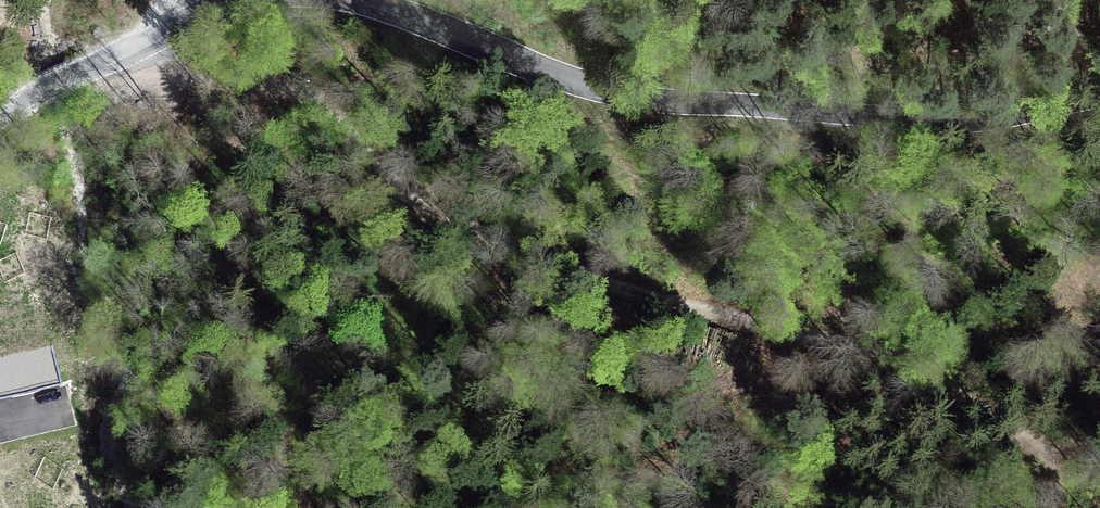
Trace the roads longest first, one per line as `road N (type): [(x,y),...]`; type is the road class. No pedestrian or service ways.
road 1 (track): [(168,83),(297,90),(391,177),(458,221),(603,280),(729,317),(855,341),(981,402),(1021,429),(1049,474)]
road 2 (tertiary): [(326,0),(402,15),(583,86),(715,107),(909,117),(1099,93)]
road 3 (tertiary): [(0,129),(86,67),(194,14),(249,0)]

